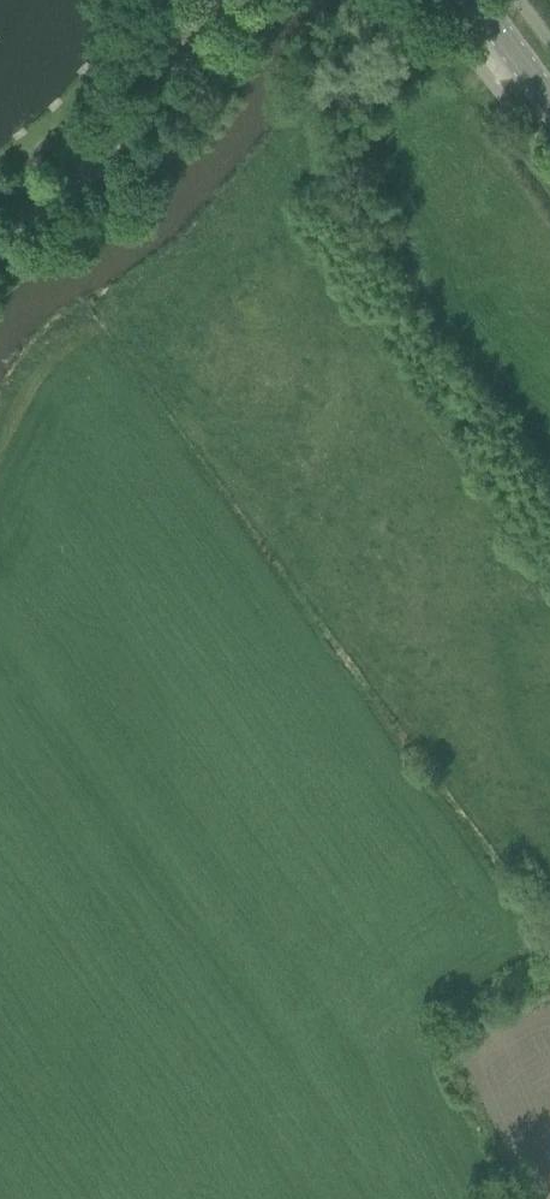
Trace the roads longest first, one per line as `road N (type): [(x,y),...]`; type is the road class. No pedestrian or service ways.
road 1 (secondary): [(549,105),(474,0)]

